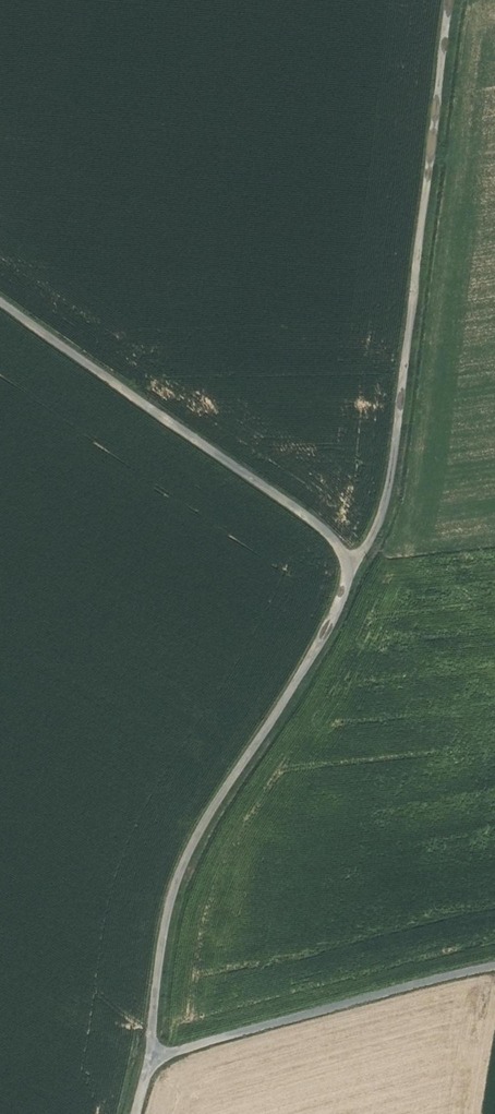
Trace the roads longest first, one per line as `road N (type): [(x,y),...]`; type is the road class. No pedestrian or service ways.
road 1 (track): [(154,1057),(156,986),(171,896),(193,842),(317,648),(388,495),(449,0)]
road 2 (track): [(353,564),(316,523),(0,301)]
road 3 (track): [(494,967),(154,1057)]

